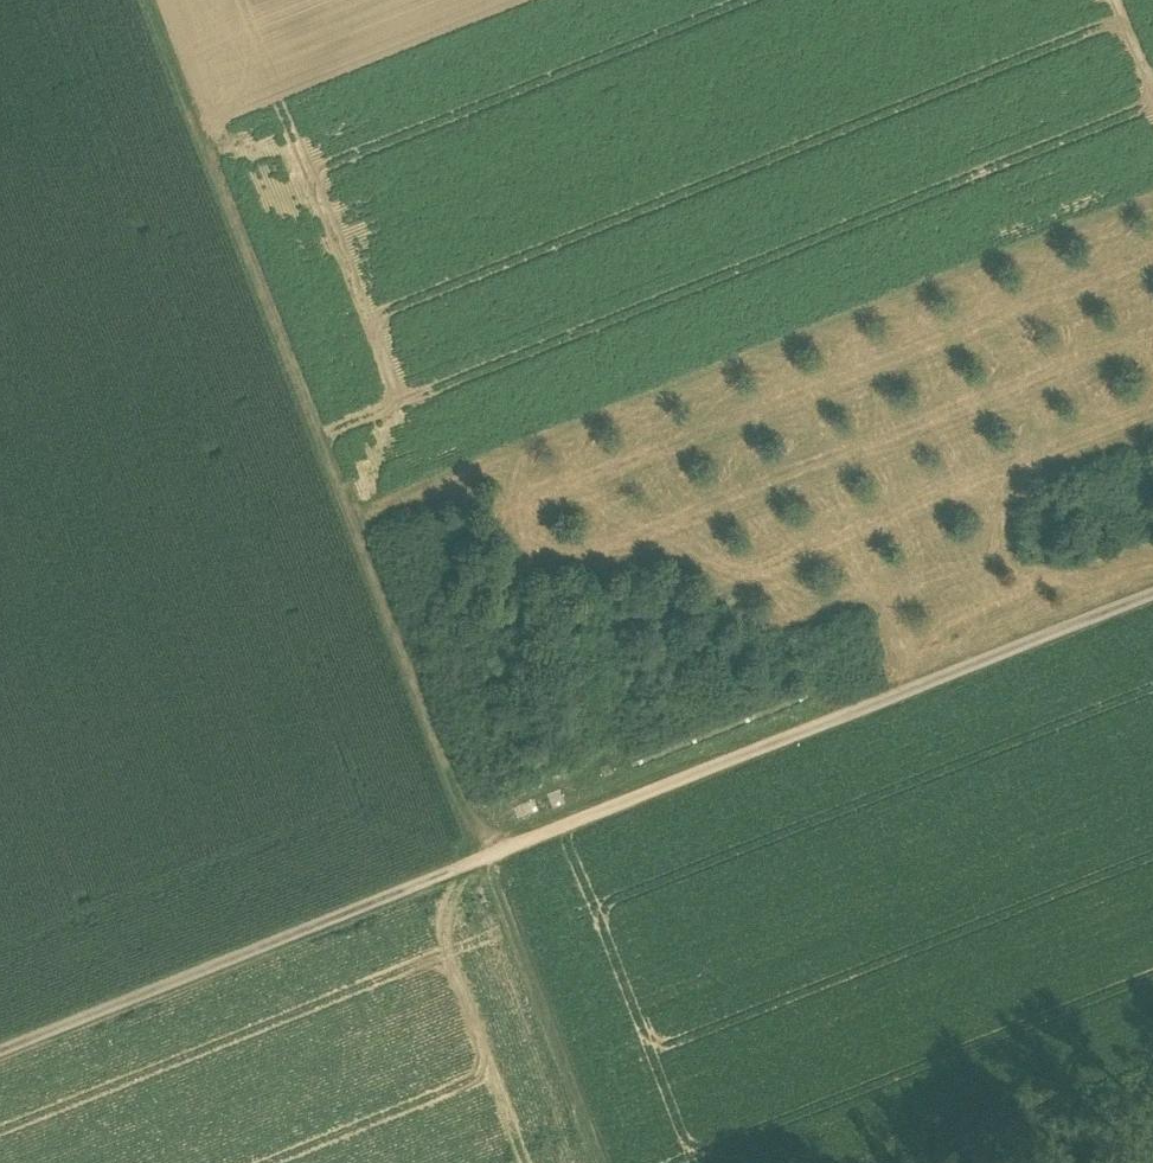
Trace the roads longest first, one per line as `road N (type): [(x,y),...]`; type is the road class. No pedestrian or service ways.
road 1 (track): [(159,0),(377,554),(484,858),(610,1162)]
road 2 (track): [(0,1051),(1152,593)]

